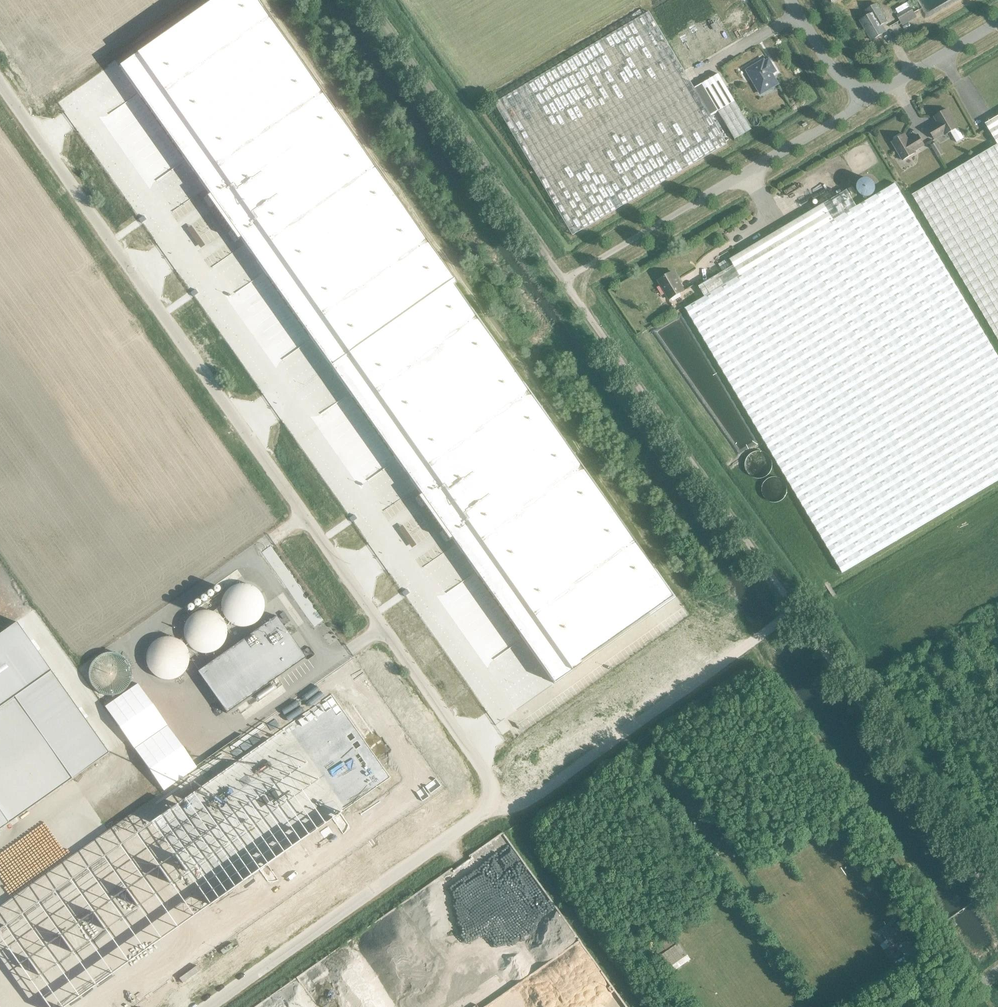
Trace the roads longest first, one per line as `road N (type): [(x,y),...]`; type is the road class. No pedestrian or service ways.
road 1 (unclassified): [(209,1006),(487,809),(492,790),(0,79)]
road 2 (unclassified): [(997,900),(368,0)]
road 3 (track): [(487,809),(523,804),(796,610)]
road 4 (unclassified): [(865,88),(852,110),(710,195)]
road 5 (unclassified): [(865,88),(895,83),(997,23)]

